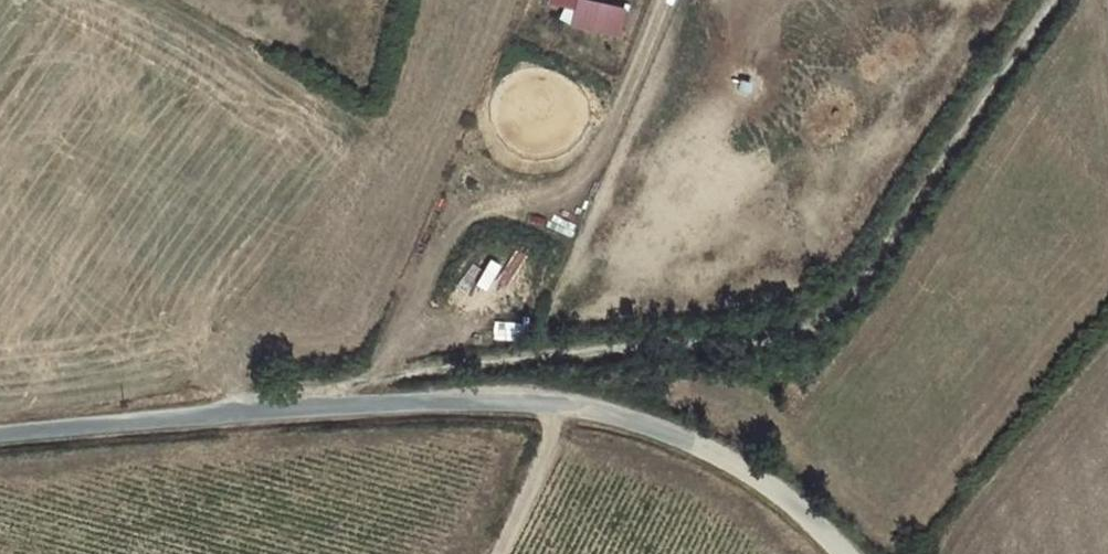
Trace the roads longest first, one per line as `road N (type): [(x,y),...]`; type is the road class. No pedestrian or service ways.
road 1 (track): [(276,411),(372,379),(782,337),(848,301),(1055,0)]
road 2 (unclassified): [(0,434),(276,411),(556,407),(663,432),(782,500),(839,553)]

